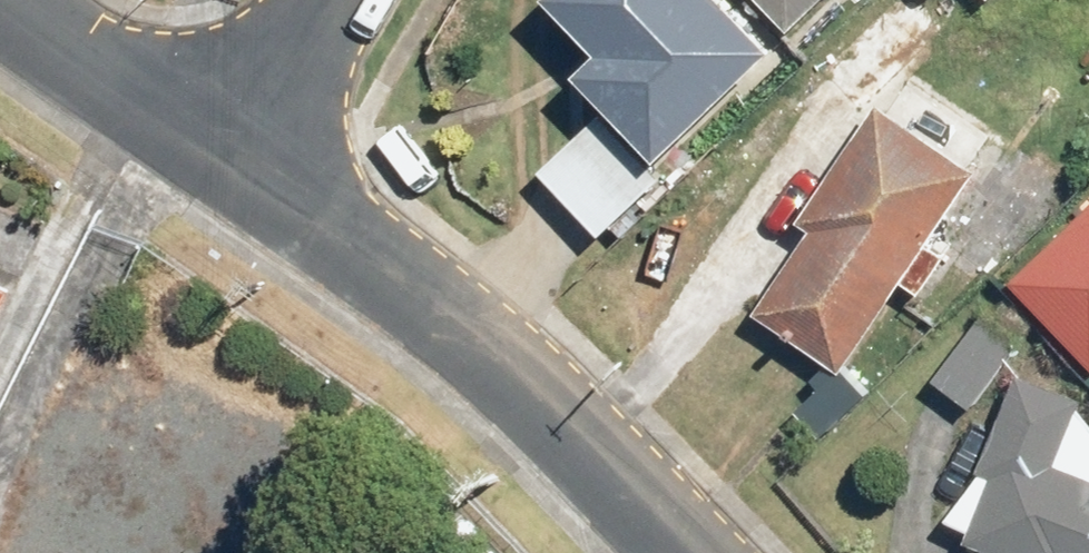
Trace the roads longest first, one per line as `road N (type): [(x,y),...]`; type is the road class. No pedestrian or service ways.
road 1 (residential): [(229,163),(525,367),(695,552)]
road 2 (residential): [(0,3),(229,163)]
road 3 (residential): [(325,0),(229,163)]

